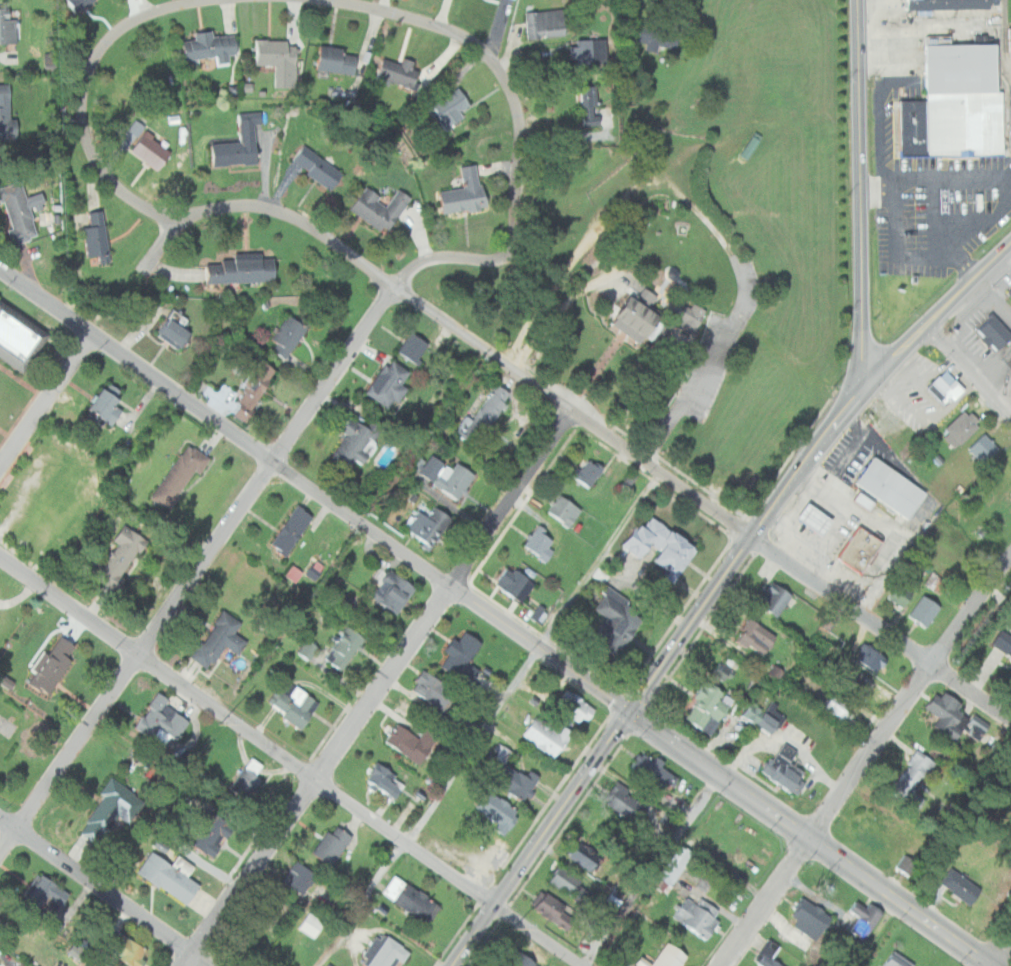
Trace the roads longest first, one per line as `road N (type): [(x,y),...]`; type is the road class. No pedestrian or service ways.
road 1 (residential): [(626,713),(0,272)]
road 2 (residential): [(0,850),(394,289)]
road 3 (residential): [(183,965),(570,412)]
road 4 (residential): [(496,904),(0,558)]
road 5 (residential): [(394,289),(433,260),(513,256),(519,118),(483,50),(408,19),(321,0)]
road 6 (residential): [(724,965),(1010,557)]
road 7 (primary): [(991,965),(626,713)]
road 8 (primary): [(751,535),(864,385),(1010,243)]
road 9 (tertiary): [(864,385),(862,0)]
road 10 (residential): [(218,0),(136,20),(98,50),(88,75),(82,111),(92,151),(123,194),(157,212)]
road 11 (residential): [(1010,719),(751,535)]
road 12 (residential): [(453,965),(626,713)]
road 13 (residential): [(394,289),(282,214),(157,212)]
road 14 (residential): [(209,965),(0,818)]
road 15 (residential): [(751,535),(570,412)]
road 16 (primary): [(626,713),(751,535)]
road 17 (residential): [(570,412),(394,289)]
road 18 (residential): [(0,467),(91,335)]
road 19 (residential): [(1010,416),(925,326)]

